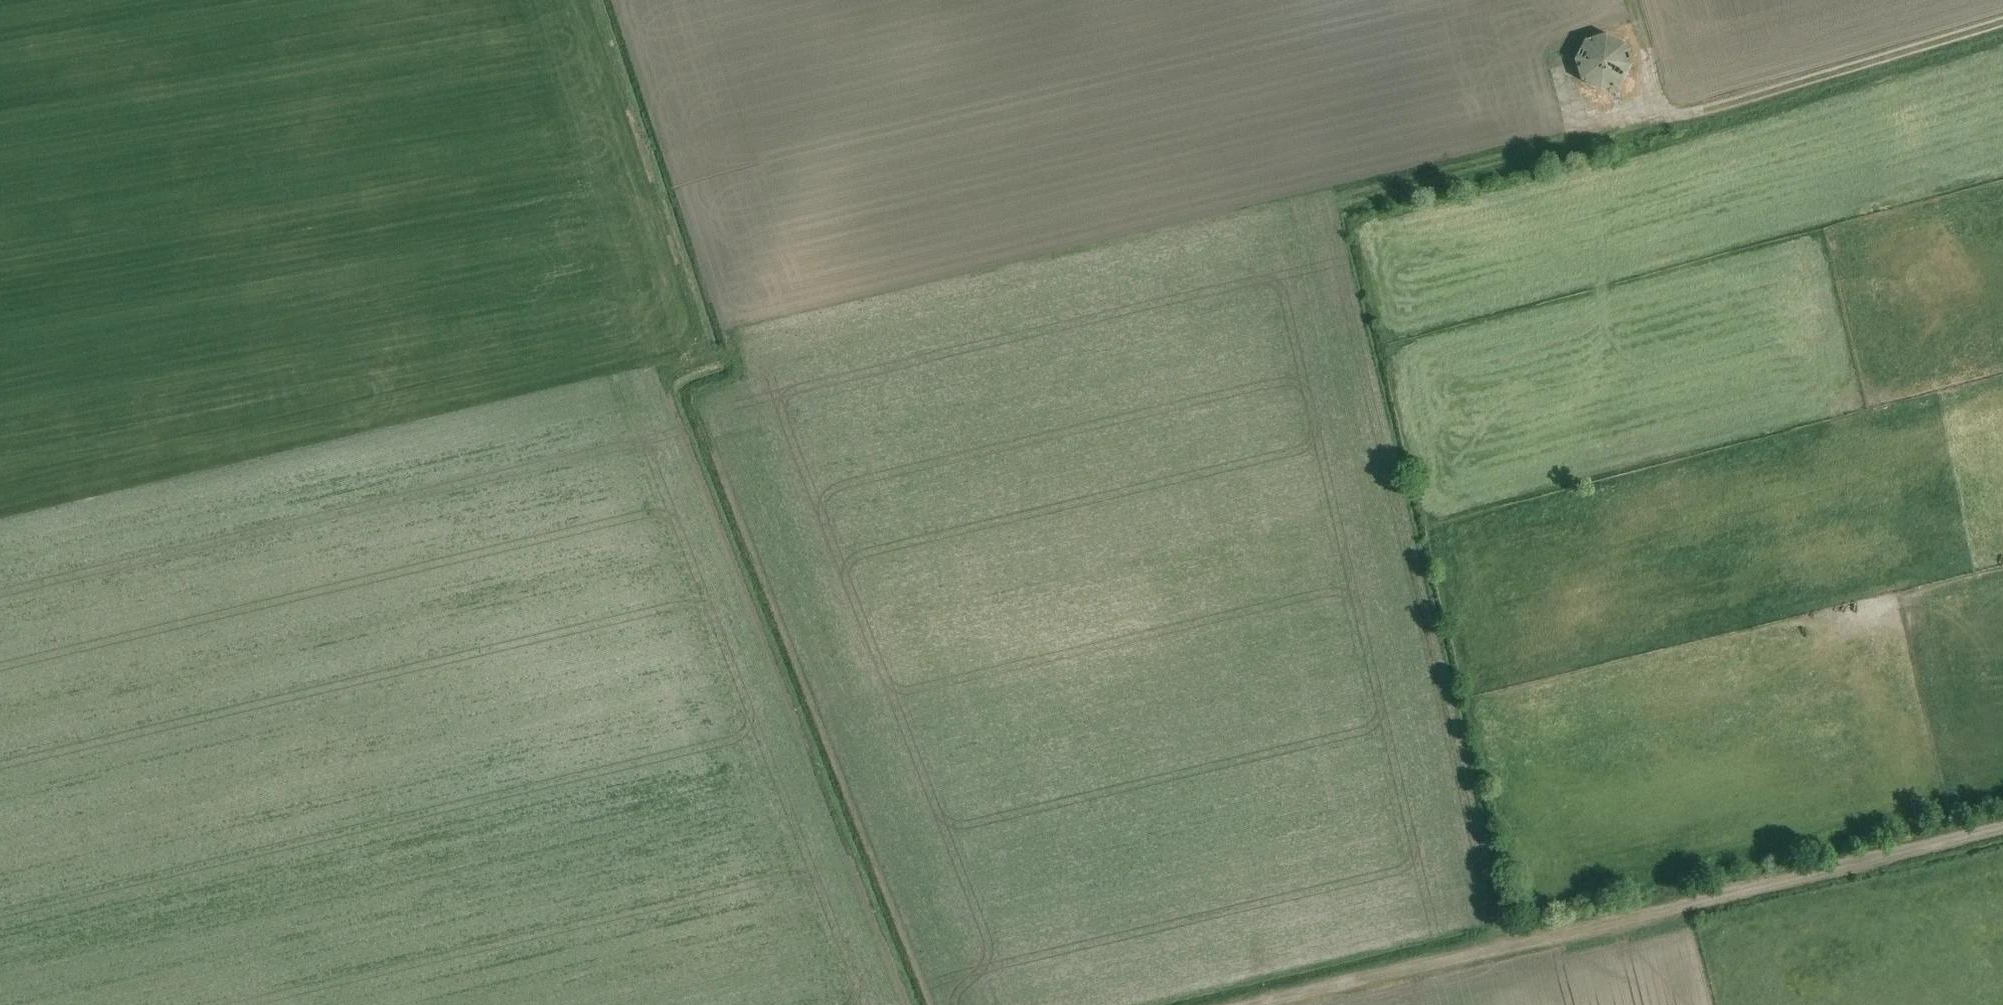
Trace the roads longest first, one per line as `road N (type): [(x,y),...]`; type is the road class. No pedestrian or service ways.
road 1 (track): [(1254,1004),(2002,829)]
road 2 (track): [(2002,20),(1684,118),(1664,113),(1631,0)]

